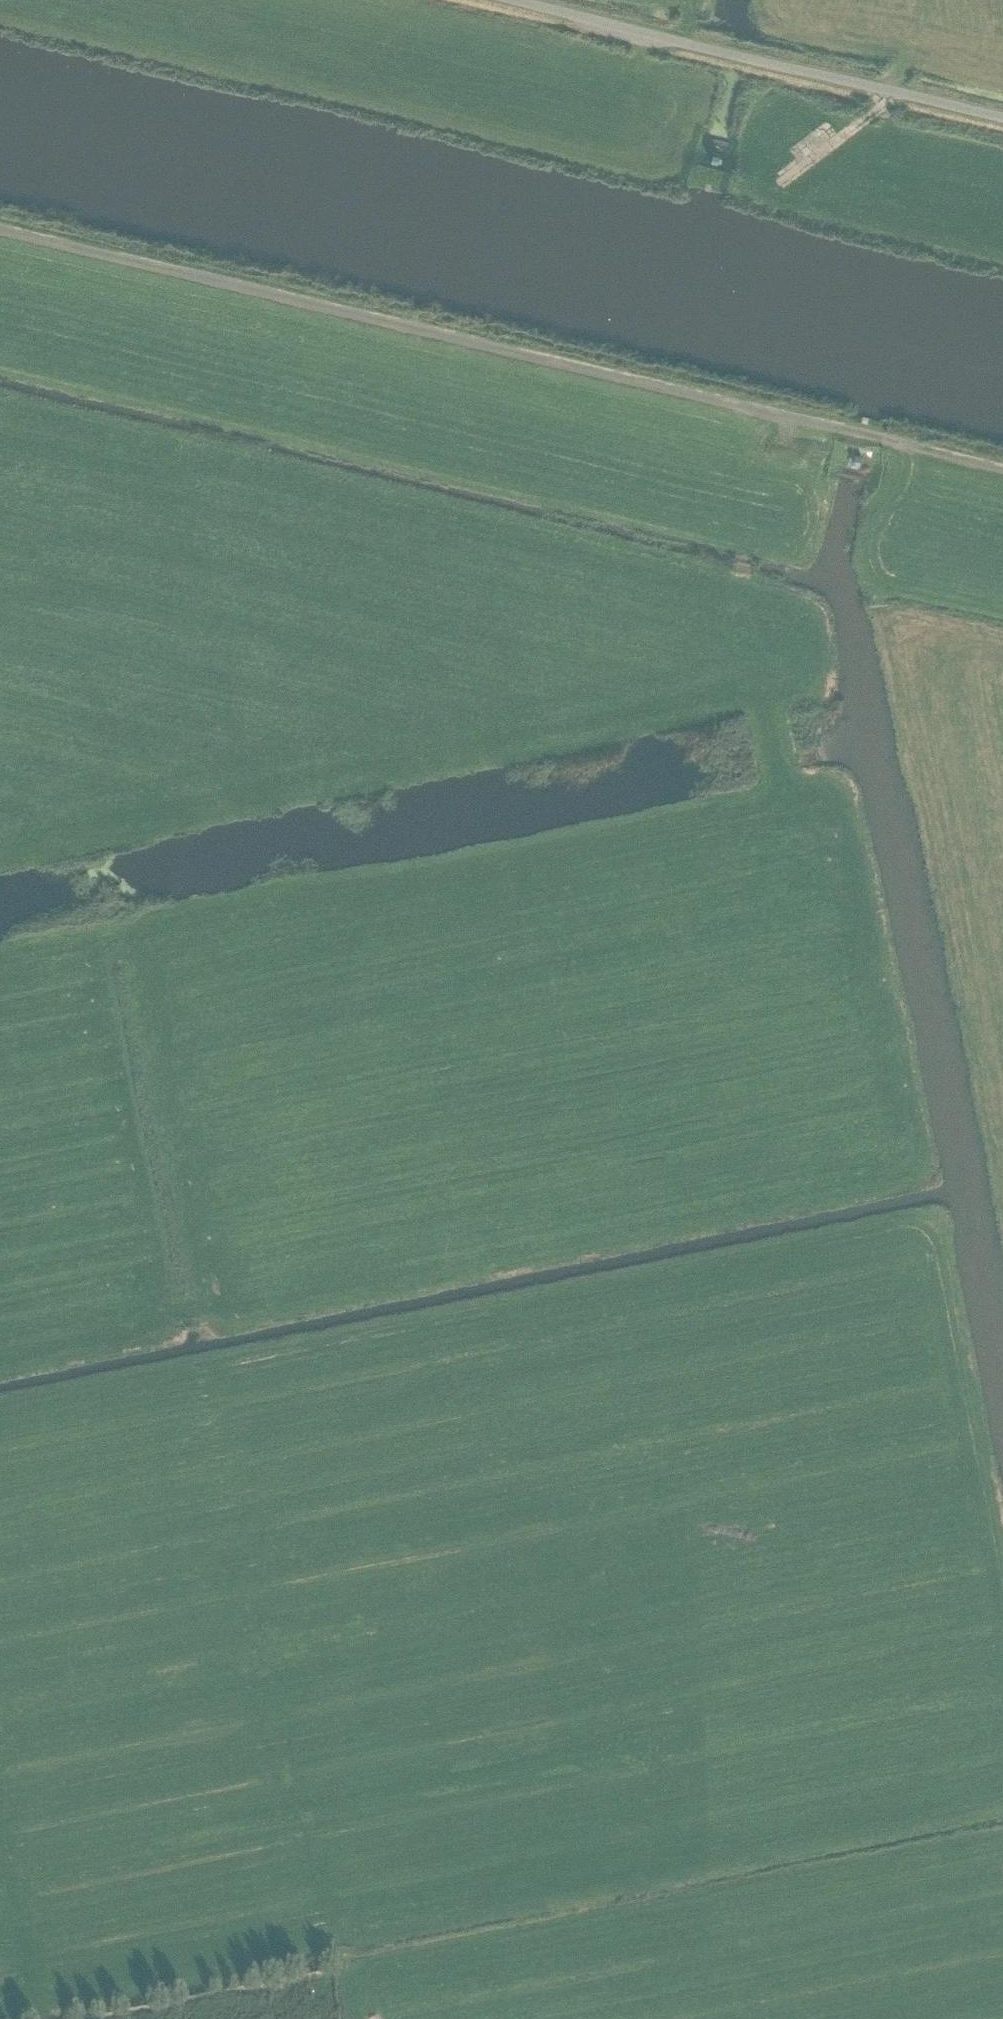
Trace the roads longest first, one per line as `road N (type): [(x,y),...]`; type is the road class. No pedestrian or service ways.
road 1 (track): [(1002,467),(0,227)]
road 2 (unclassified): [(1002,118),(512,0)]

